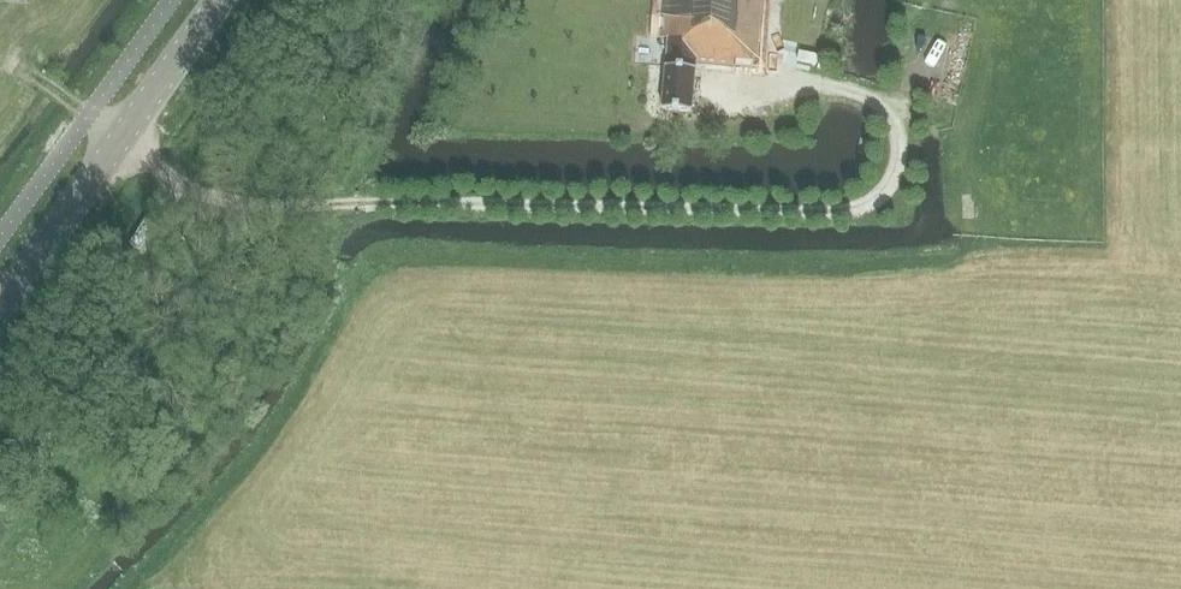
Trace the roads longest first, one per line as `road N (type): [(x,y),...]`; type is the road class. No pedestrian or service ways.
road 1 (secondary): [(0,308),(220,0)]

